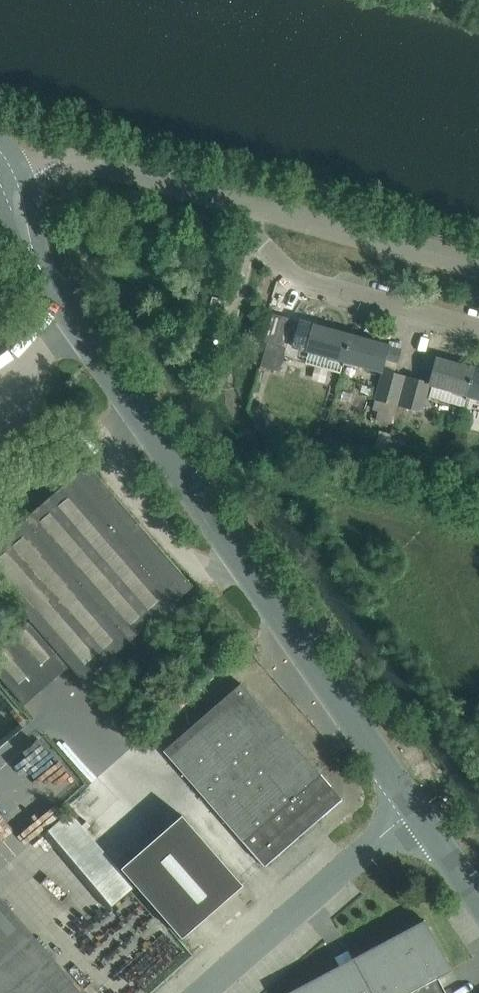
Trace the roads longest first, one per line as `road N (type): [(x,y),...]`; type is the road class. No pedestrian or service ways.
road 1 (unclassified): [(418,808),(77,328),(39,264),(9,174)]
road 2 (unclassified): [(204,992),(418,808)]
road 3 (residential): [(262,199),(260,237),(311,284),(478,329)]
road 4 (unclassified): [(262,199),(89,154),(9,174)]
road 5 (unclassified): [(478,261),(262,199)]

